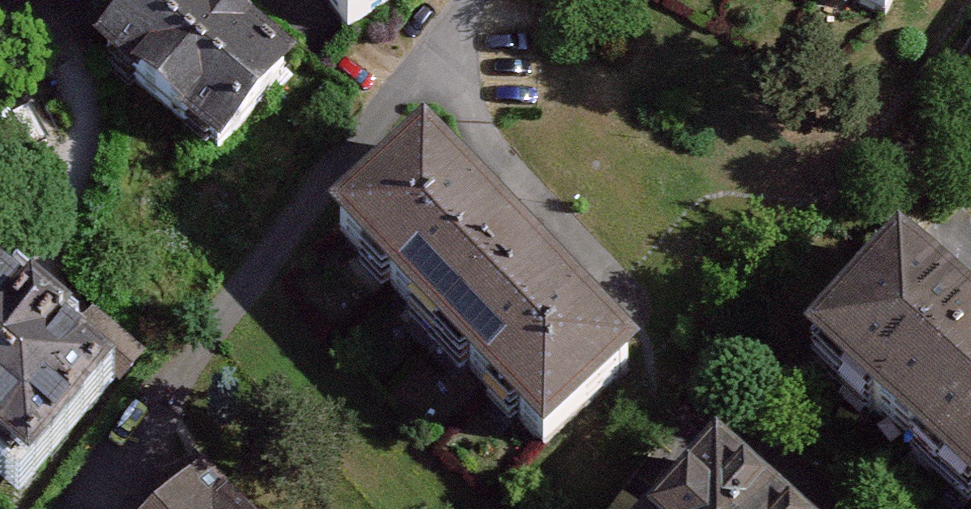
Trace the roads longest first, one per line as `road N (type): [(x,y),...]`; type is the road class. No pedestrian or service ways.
road 1 (residential): [(846,508),(751,421)]

